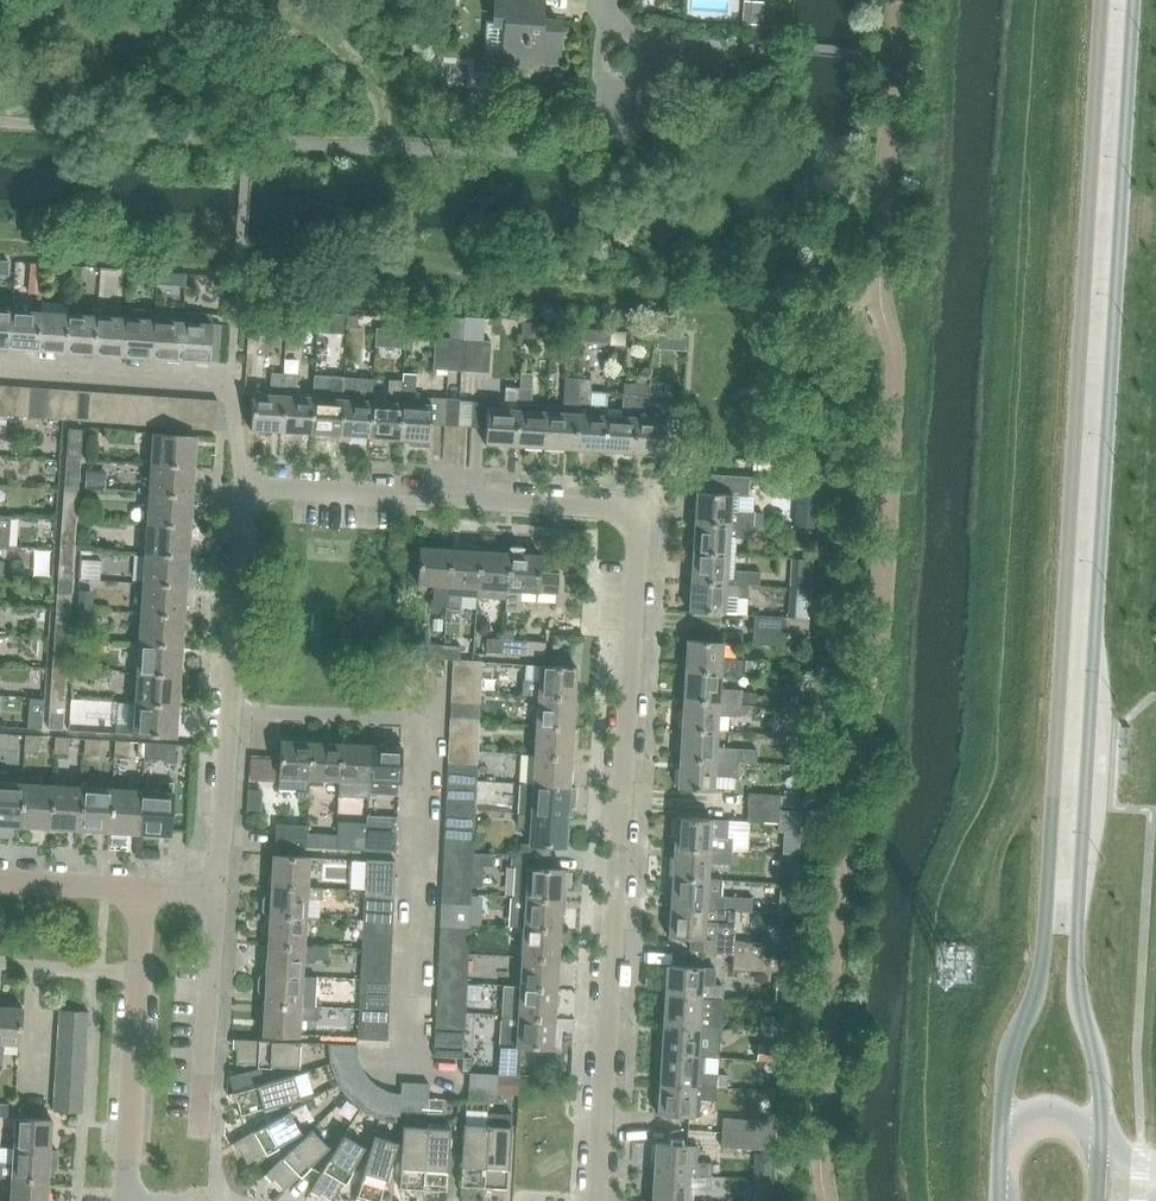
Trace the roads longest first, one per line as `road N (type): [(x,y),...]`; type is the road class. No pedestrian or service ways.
road 1 (secondary): [(1099,1143),(1096,1057),(1076,980),(1137,0)]
road 2 (secondary): [(1100,0),(1040,975),(1006,1073),(1004,1132)]
road 3 (residential): [(594,1200),(645,502),(233,478)]
road 4 (residential): [(221,710),(427,722),(410,1070)]
road 5 (residential): [(233,478),(234,382),(0,369)]
road 6 (residential): [(118,1200),(141,888)]
road 7 (residential): [(221,710),(233,478)]
road 8 (residential): [(212,882),(221,710)]
road 9 (residential): [(141,888),(0,877)]
road 10 (residential): [(726,50),(643,44),(618,24),(612,5)]
road 11 (residential): [(612,5),(602,135)]

